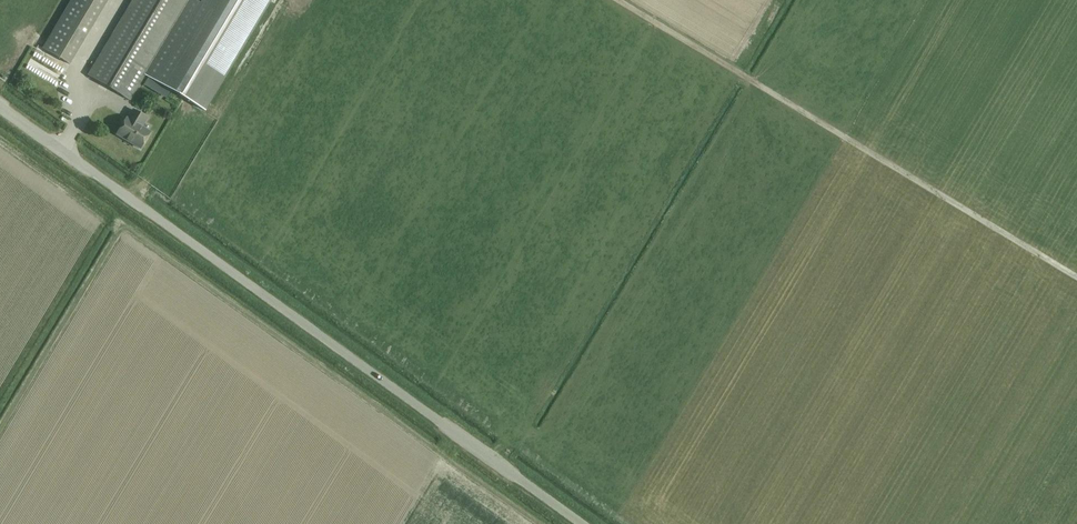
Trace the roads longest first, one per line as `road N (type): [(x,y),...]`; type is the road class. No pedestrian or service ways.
road 1 (unclassified): [(585,523),(0,101)]

